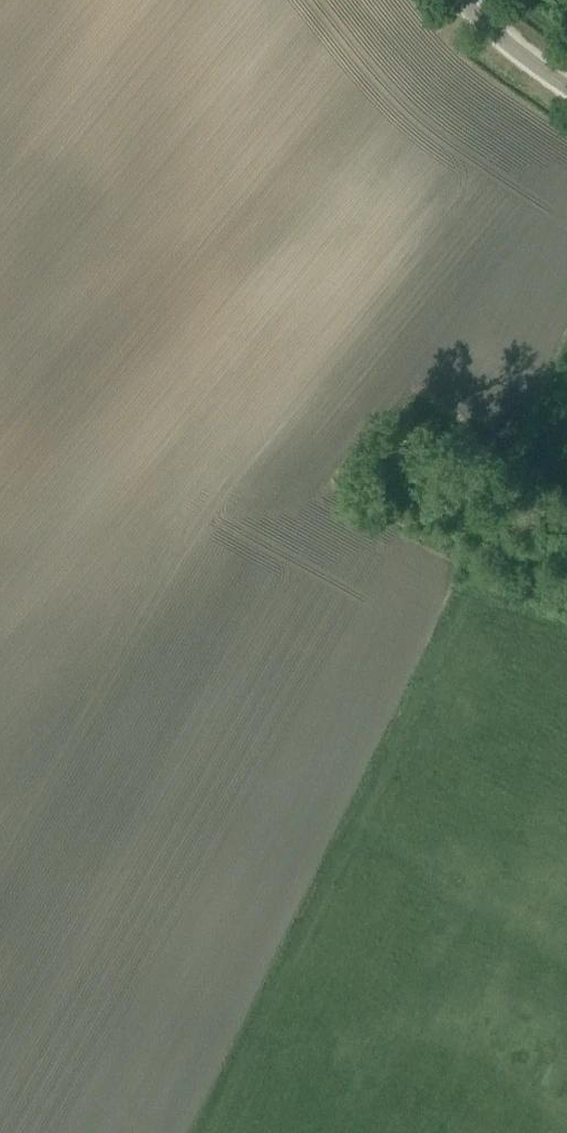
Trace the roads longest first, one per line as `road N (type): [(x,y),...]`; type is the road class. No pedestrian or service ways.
road 1 (unclassified): [(566,87),(463,0)]

